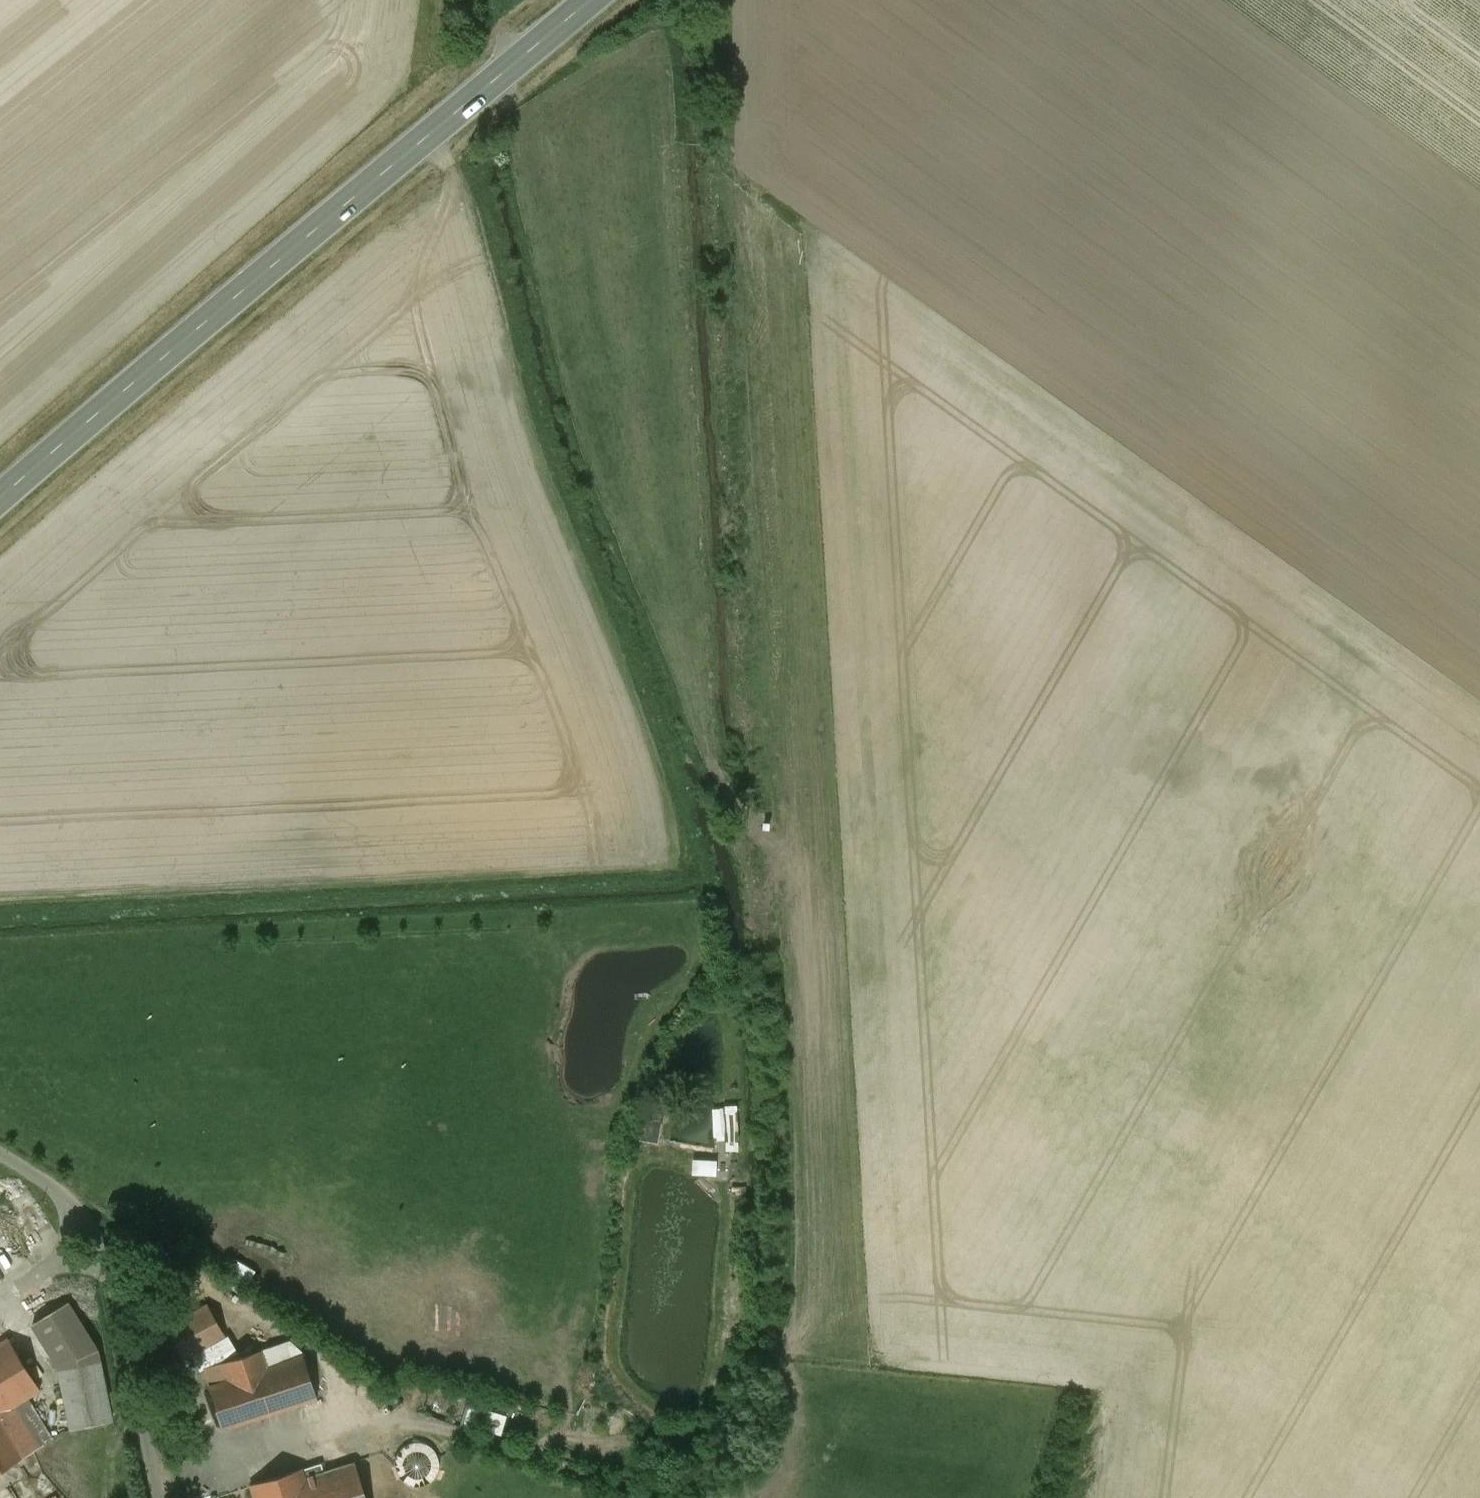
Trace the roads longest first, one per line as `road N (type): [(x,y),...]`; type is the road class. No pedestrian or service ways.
road 1 (secondary): [(590,0),(0,498)]
road 2 (unclassified): [(0,1152),(43,1175),(86,1218),(113,1276),(157,1497)]

